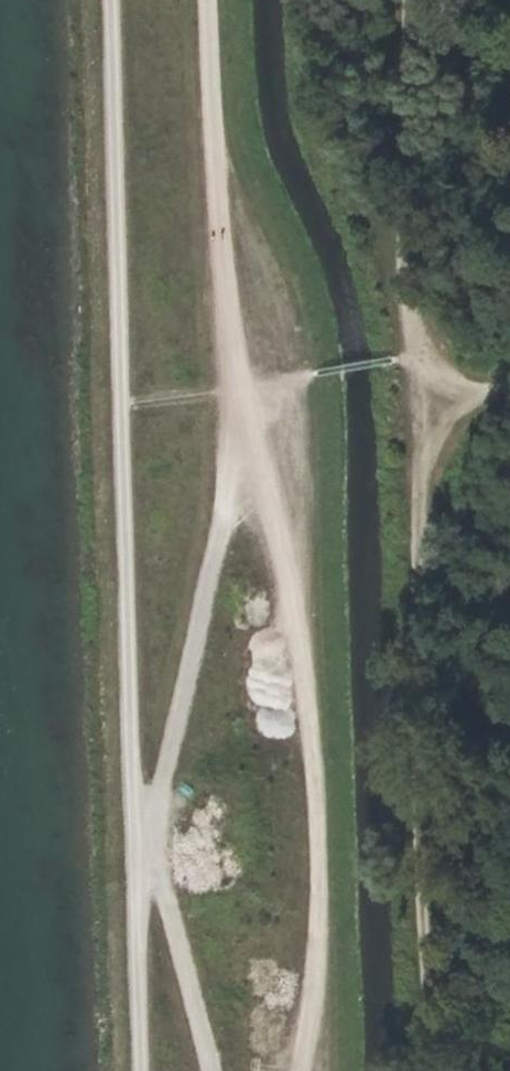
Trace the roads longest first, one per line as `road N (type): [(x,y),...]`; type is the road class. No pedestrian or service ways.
road 1 (track): [(130,845),(106,0)]
road 2 (track): [(428,352),(416,567),(431,908),(452,1070)]
road 3 (track): [(246,447),(278,528),(309,751),(316,977),(300,1070)]
road 4 (track): [(246,447),(156,792),(130,845)]
road 5 (track): [(209,0),(240,391)]
road 6 (track): [(401,0),(409,298),(428,352)]
road 7 (track): [(210,1070),(159,892),(130,845)]
road 8 (track): [(137,1070),(130,845)]

